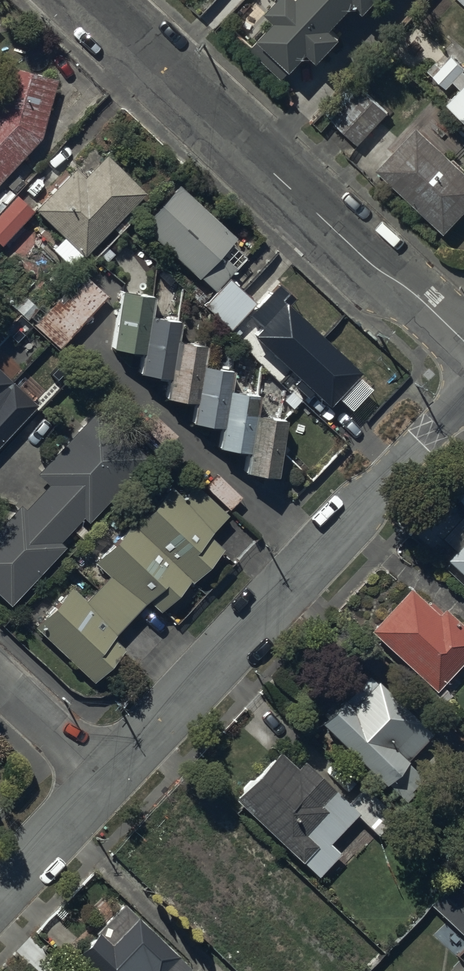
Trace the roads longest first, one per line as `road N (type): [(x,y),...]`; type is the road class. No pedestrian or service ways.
road 1 (unclassified): [(109,781),(463,404)]
road 2 (residential): [(92,0),(463,341)]
road 3 (unclassified): [(0,894),(109,781)]
road 4 (residential): [(0,679),(109,781)]

